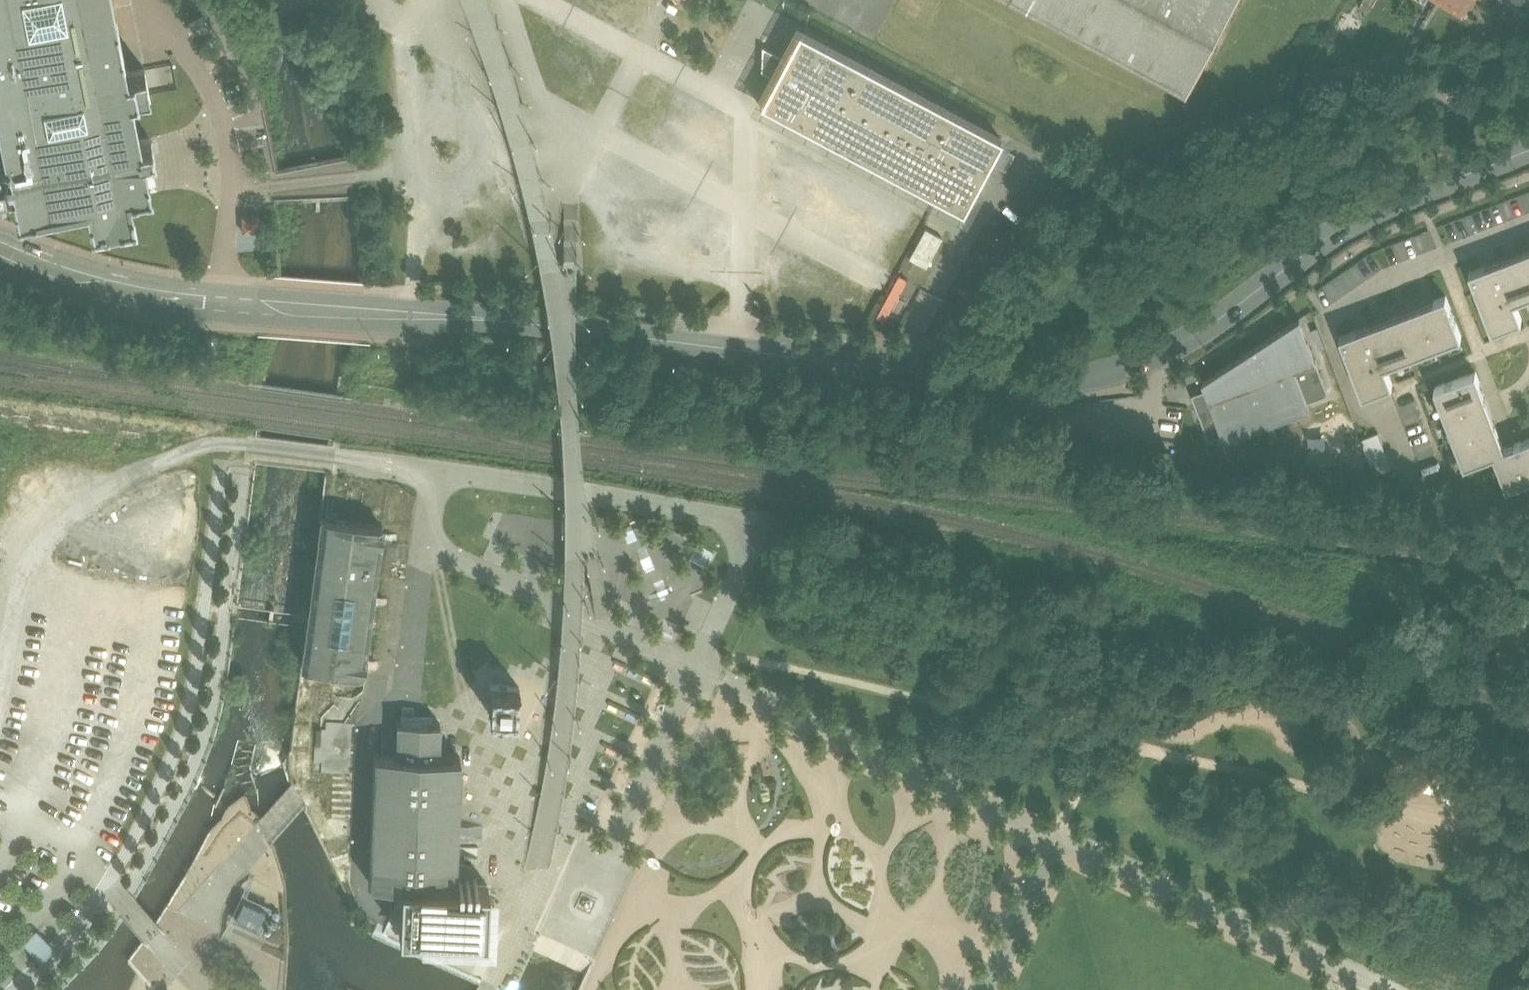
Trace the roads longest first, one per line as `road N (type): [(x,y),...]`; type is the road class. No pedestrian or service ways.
road 1 (secondary): [(1528,151),(1376,211),(1157,357),(1069,382),(950,380),(490,318),(156,298),(0,252)]

